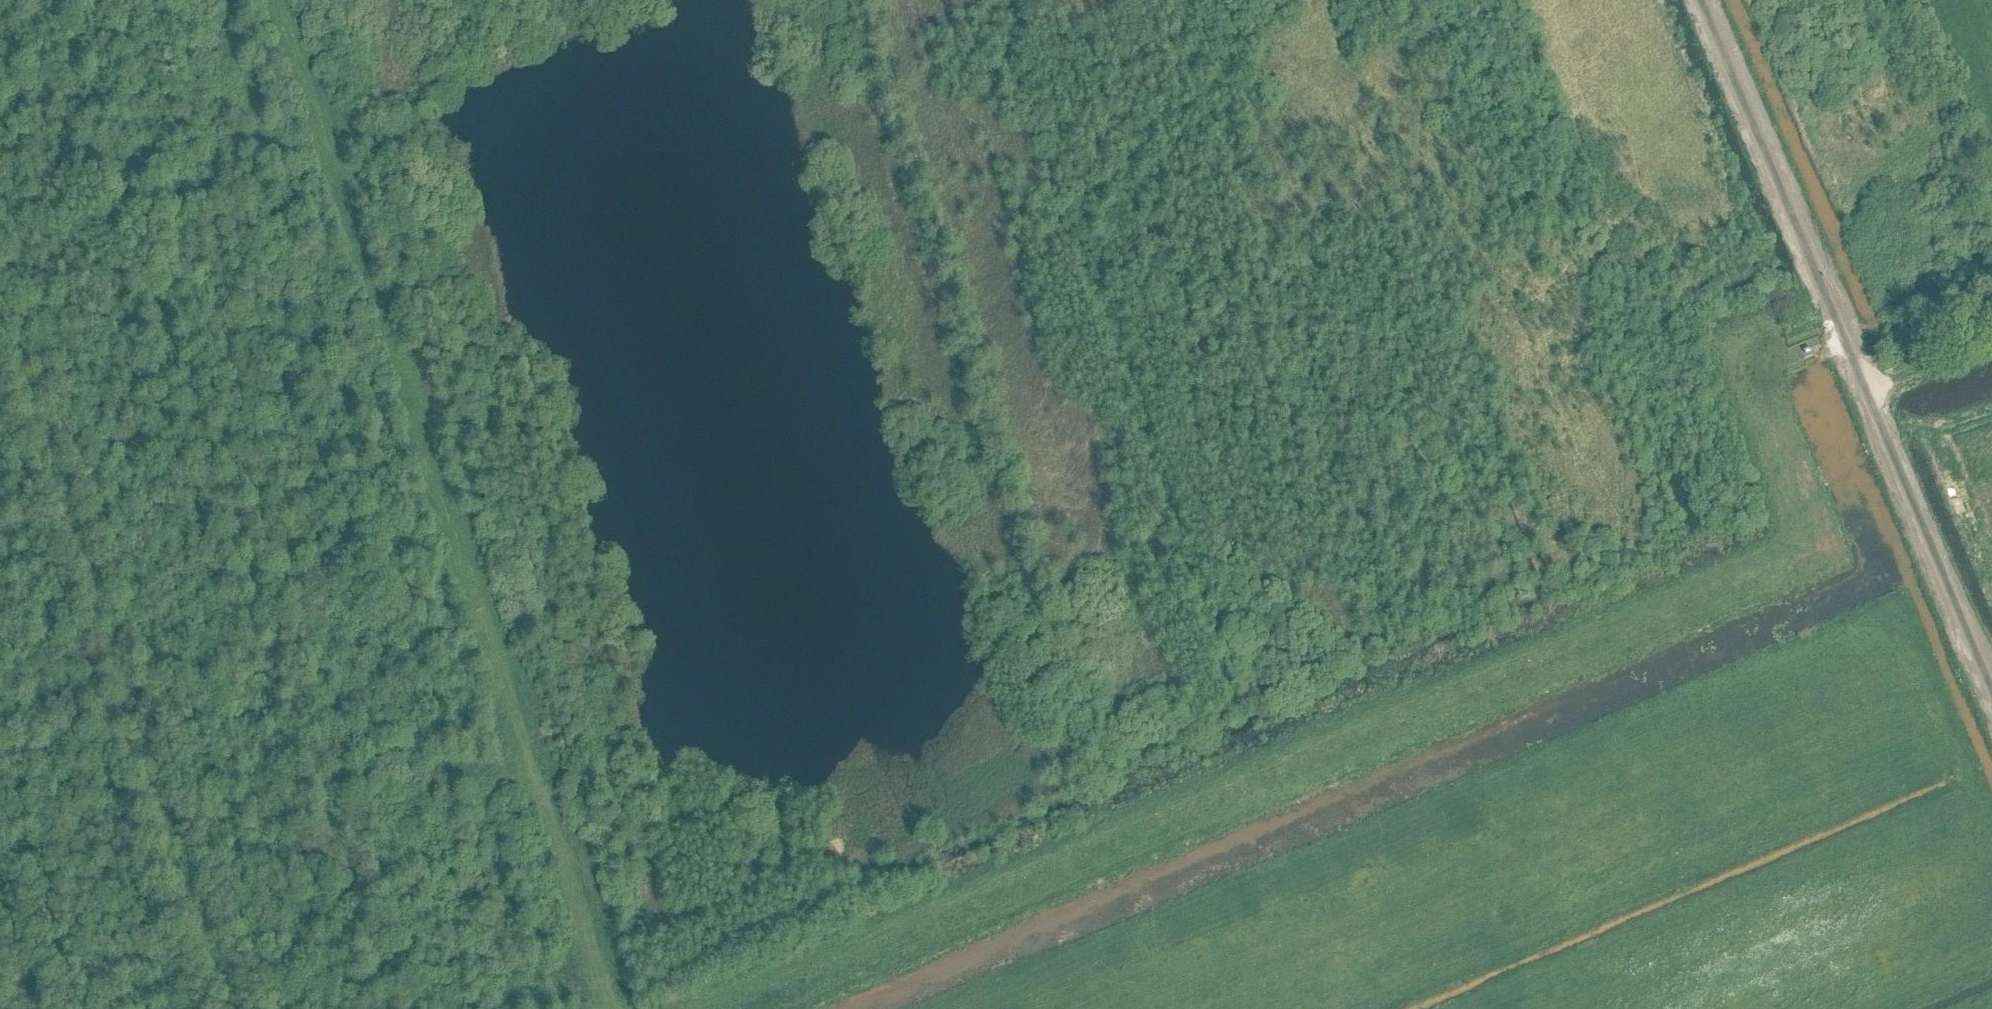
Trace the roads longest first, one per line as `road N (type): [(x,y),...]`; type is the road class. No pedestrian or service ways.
road 1 (unclassified): [(1991,691),(1699,0)]

